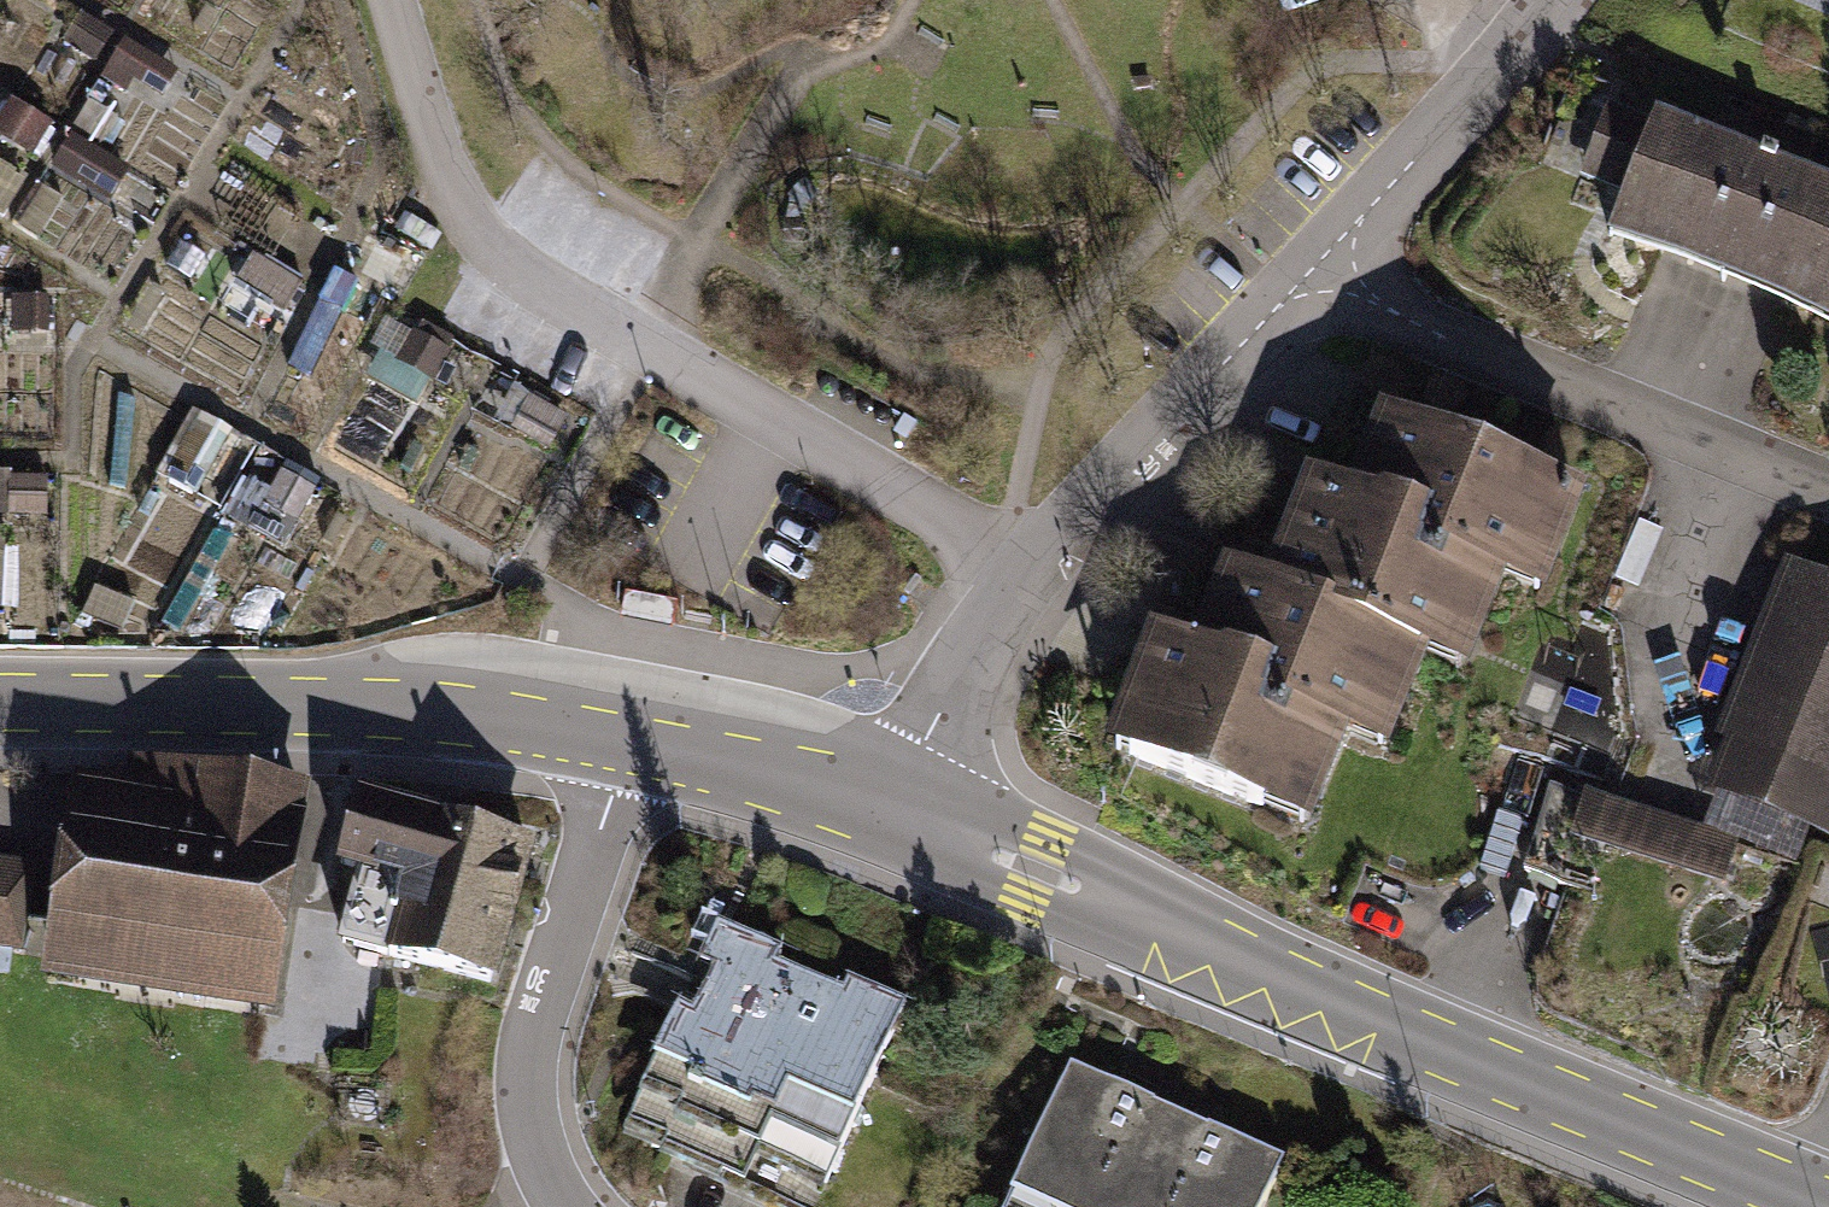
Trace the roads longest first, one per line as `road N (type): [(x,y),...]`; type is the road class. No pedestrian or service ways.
road 1 (tertiary): [(898,809),(1355,1017),(1823,1206)]
road 2 (residential): [(397,0),(450,191),(483,242),(547,290),(989,545),(1031,580)]
road 3 (residential): [(1031,580),(1499,74),(1551,0)]
road 4 (tertiary): [(0,699),(319,705),(505,719),(629,741)]
road 5 (tertiary): [(566,1206),(543,1170),(527,1115),(532,1035),(629,741)]
road 6 (tertiary): [(629,741),(898,809)]
road 7 (residential): [(898,809),(937,713),(1031,580)]

